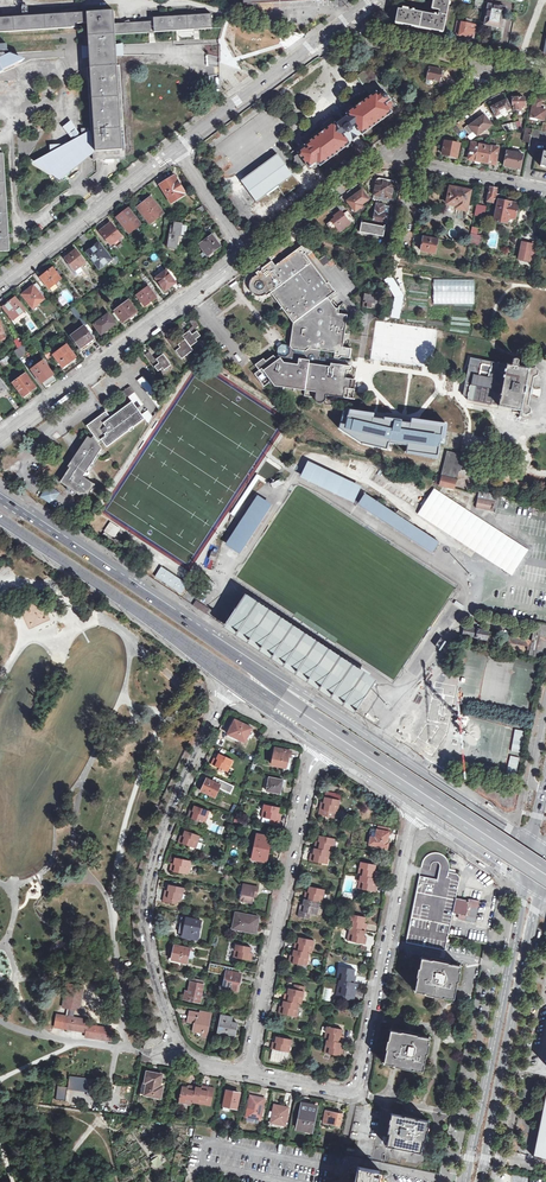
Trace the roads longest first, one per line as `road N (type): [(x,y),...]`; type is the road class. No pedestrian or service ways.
road 1 (residential): [(233,679),(144,884),(150,968),(173,1054),(246,1074)]
road 2 (residential): [(246,1074),(355,1095),(418,812)]
road 3 (secondary): [(533,844),(241,661)]
road 4 (residential): [(324,748),(308,775),(246,1074)]
road 5 (secondary): [(545,874),(288,704)]
road 6 (unclassified): [(244,253),(0,439)]
road 7 (primary): [(525,881),(466,1181)]
road 8 (primary): [(480,1181),(541,893)]
road 9 (secondary): [(241,661),(0,495)]
road 10 (secondary): [(0,520),(233,679)]
road 11 (unclassified): [(0,286),(177,148)]
road 12 (unclassified): [(177,148),(326,33)]
road 13 (unclassified): [(377,155),(244,253)]
road 14 (secondary): [(418,812),(525,881)]
road 15 (unclassified): [(177,148),(244,253)]
road 16 (unclassified): [(545,188),(423,164)]

